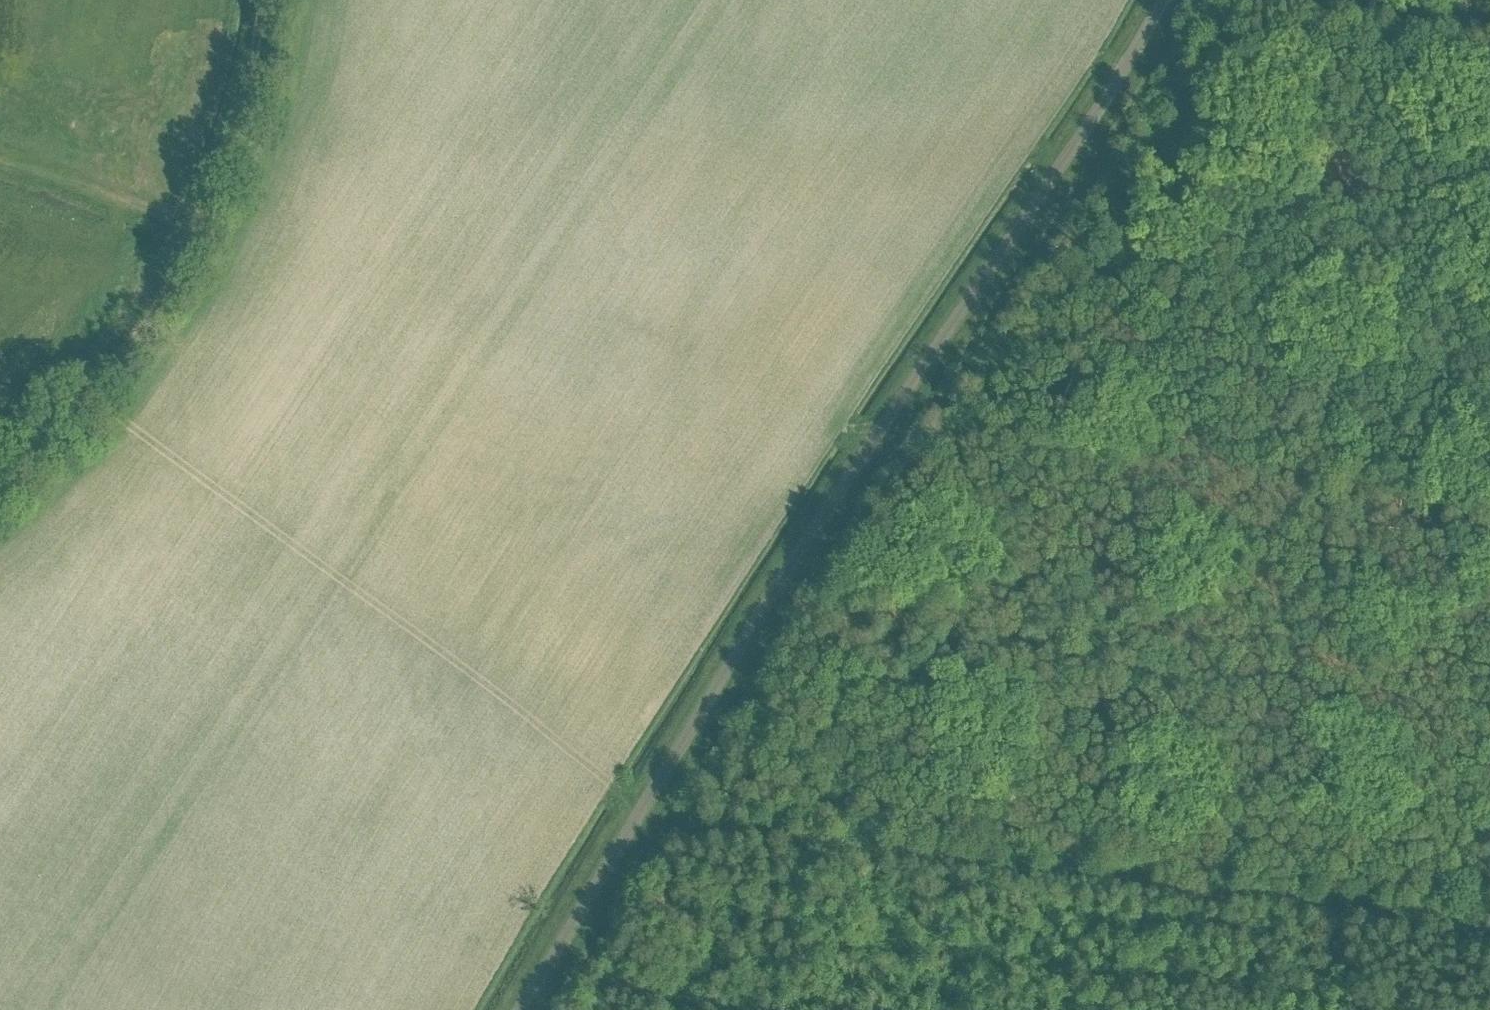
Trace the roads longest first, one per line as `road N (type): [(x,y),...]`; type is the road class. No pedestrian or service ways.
road 1 (unclassified): [(521,1009),(873,445),(1100,108),(1159,0)]
road 2 (track): [(1489,921),(642,805)]
road 3 (track): [(192,231),(149,321),(0,493)]
road 4 (track): [(261,0),(241,94),(192,231)]

